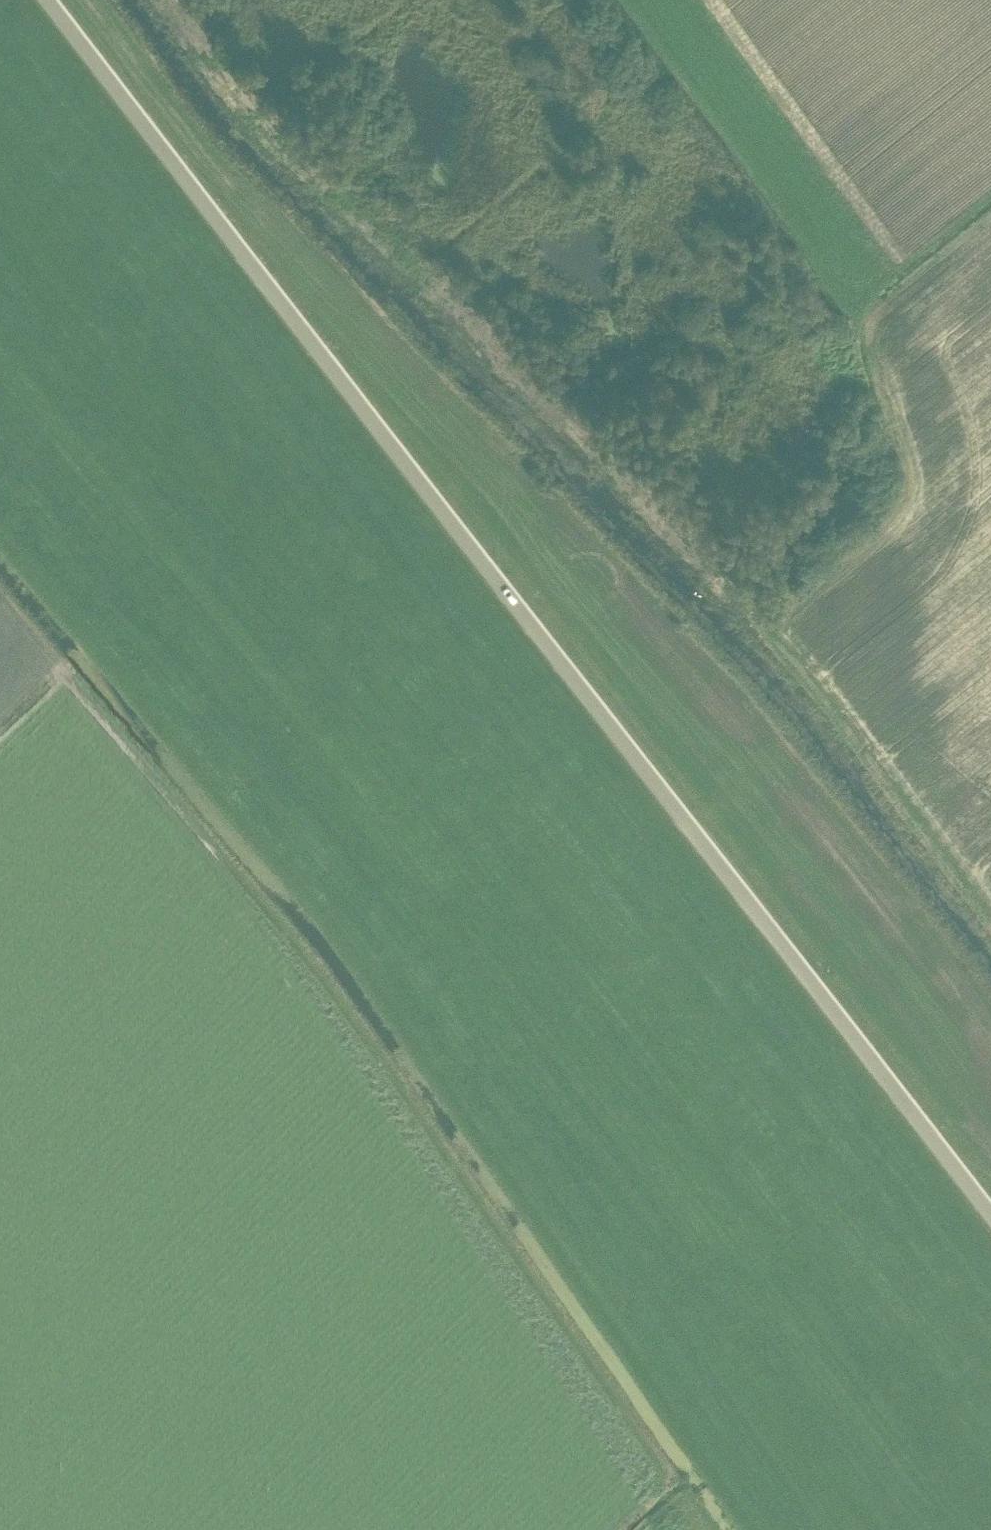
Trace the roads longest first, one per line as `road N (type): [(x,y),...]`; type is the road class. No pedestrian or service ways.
road 1 (unclassified): [(990,1218),(45,0)]

